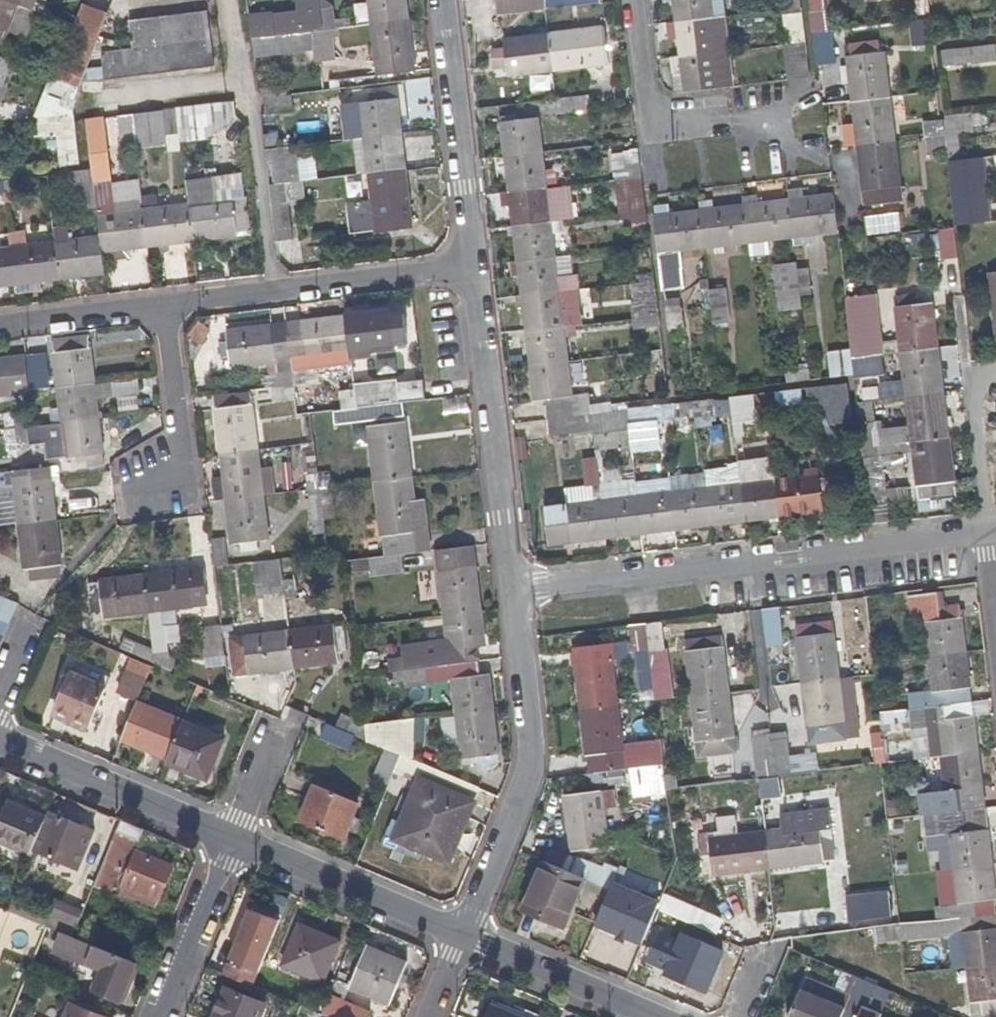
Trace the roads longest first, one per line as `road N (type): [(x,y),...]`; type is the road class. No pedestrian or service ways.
road 1 (residential): [(514,590),(986,531)]
road 2 (residential): [(514,590),(524,787),(463,938)]
road 3 (residential): [(476,266),(514,590)]
road 4 (residential): [(166,302),(476,266)]
road 5 (track): [(236,0),(274,290)]
road 6 (residential): [(444,0),(476,266)]
road 7 (residential): [(637,0),(655,135),(780,117)]
road 8 (residential): [(0,737),(236,839)]
road 9 (residential): [(236,839),(463,938)]
road 10 (residential): [(463,938),(654,1016)]
road 11 (residential): [(166,302),(183,443),(155,487)]
road 12 (residential): [(236,839),(163,1016)]
road 13 (residential): [(0,322),(166,302)]
road 14 (track): [(250,82),(99,100)]

